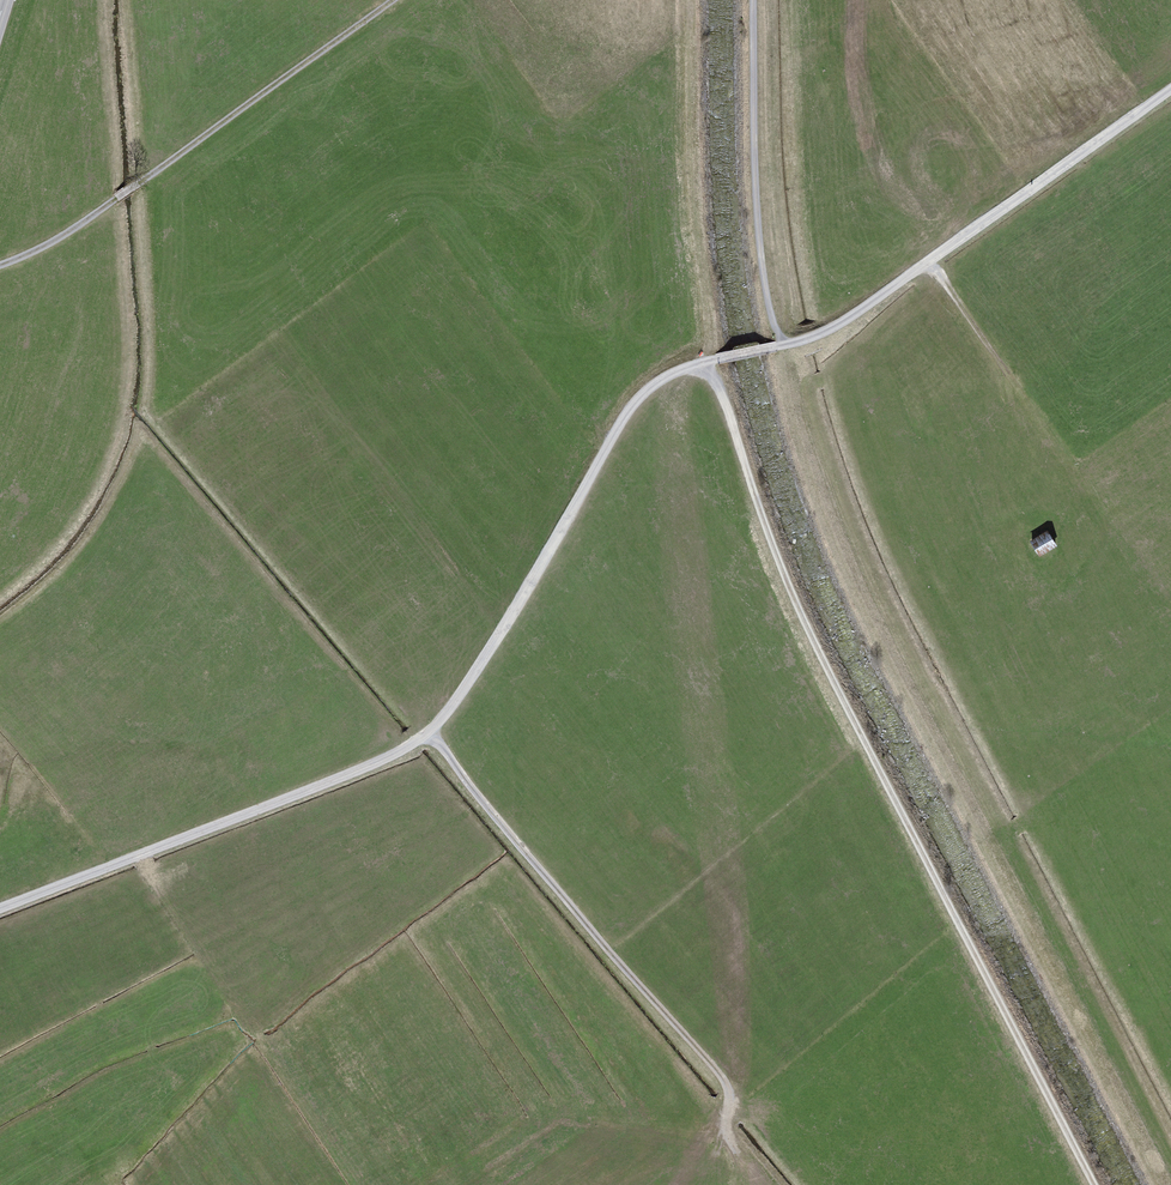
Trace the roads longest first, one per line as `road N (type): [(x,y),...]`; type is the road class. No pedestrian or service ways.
road 1 (track): [(705,362),(642,391),(491,654),(423,742),(0,910)]
road 2 (track): [(1093,1184),(811,640),(705,362)]
road 3 (track): [(1170,91),(835,327),(705,362)]
road 4 (track): [(430,734),(722,1077),(737,1153)]
road 5 (track): [(0,267),(138,188),(395,0)]
road 6 (track): [(779,348),(763,216),(758,0)]
road 7 (track): [(137,857),(262,1042)]
road 8 (track): [(931,263),(1008,376)]

